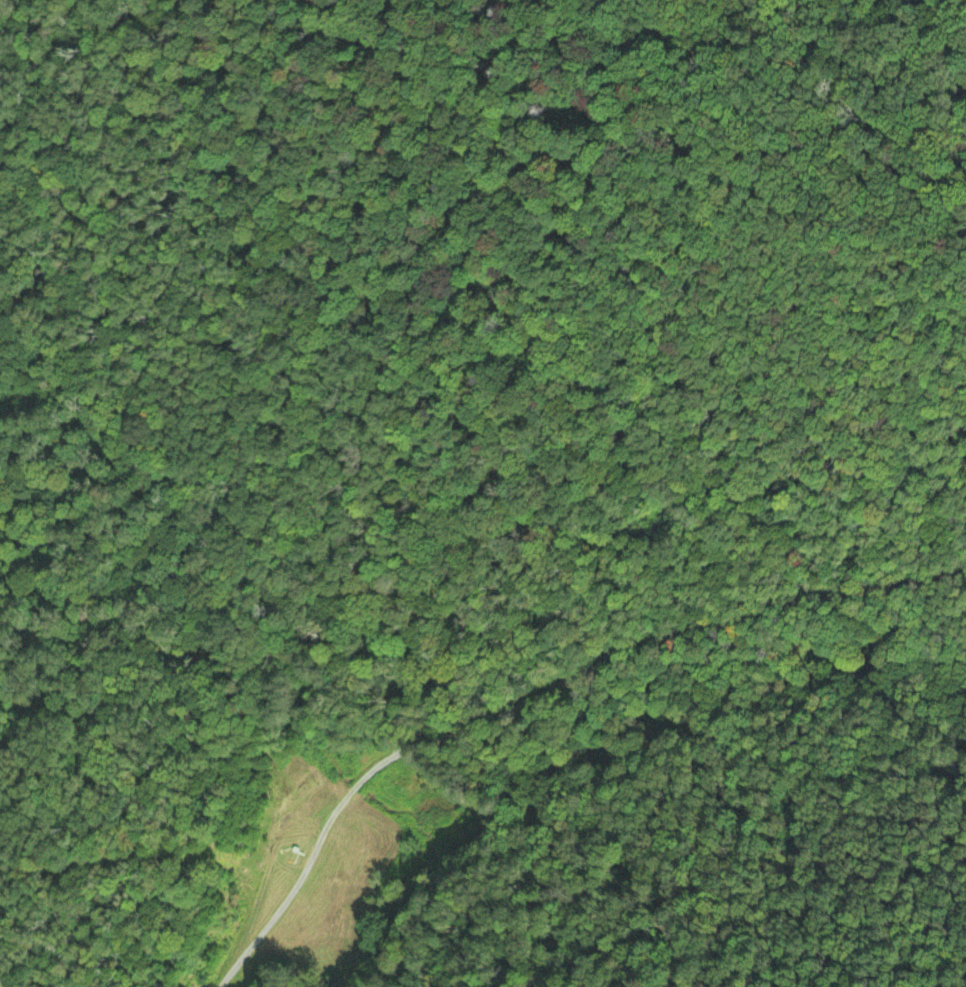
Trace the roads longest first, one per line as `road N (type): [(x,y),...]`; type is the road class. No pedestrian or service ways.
road 1 (track): [(214,986),(305,869),(339,799),(390,760),(665,633),(735,609),(965,573)]

